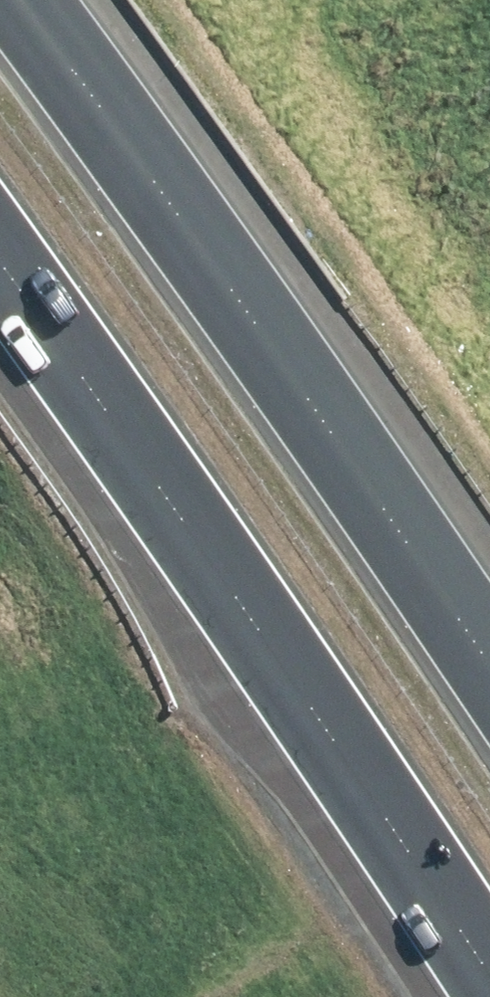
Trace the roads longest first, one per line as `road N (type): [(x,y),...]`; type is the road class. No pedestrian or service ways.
road 1 (motorway): [(489,977),(328,728),(0,261)]
road 2 (motorway): [(18,0),(489,663)]

